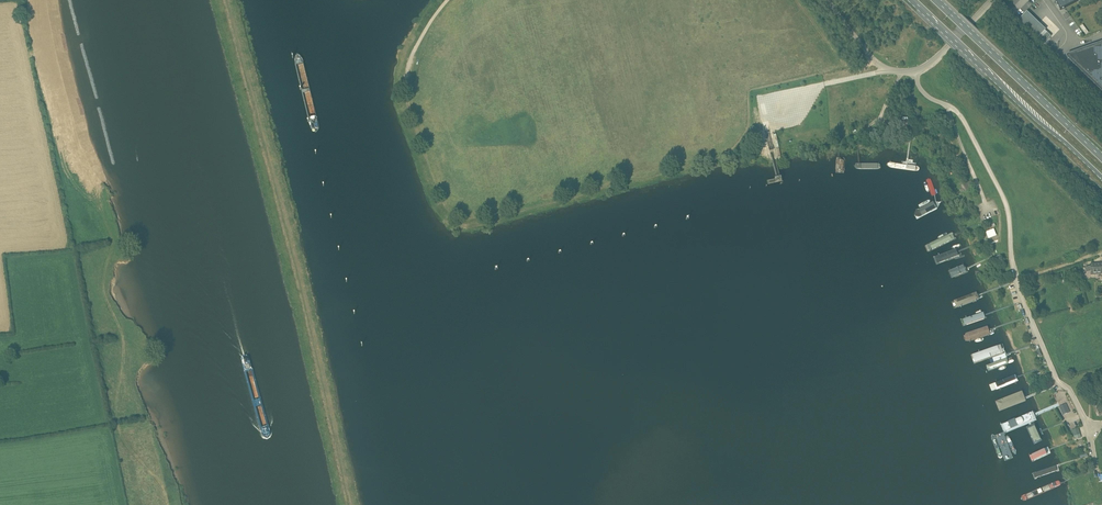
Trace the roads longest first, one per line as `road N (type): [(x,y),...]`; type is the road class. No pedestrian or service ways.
road 1 (unclassified): [(945,104),(965,123),(1004,201),(1016,280),(1057,382),(1072,392),(1096,466)]
road 2 (primary): [(913,0),(1101,178)]
road 3 (primary): [(1101,157),(936,0)]
road 4 (unclassified): [(825,0),(875,62),(914,70)]

